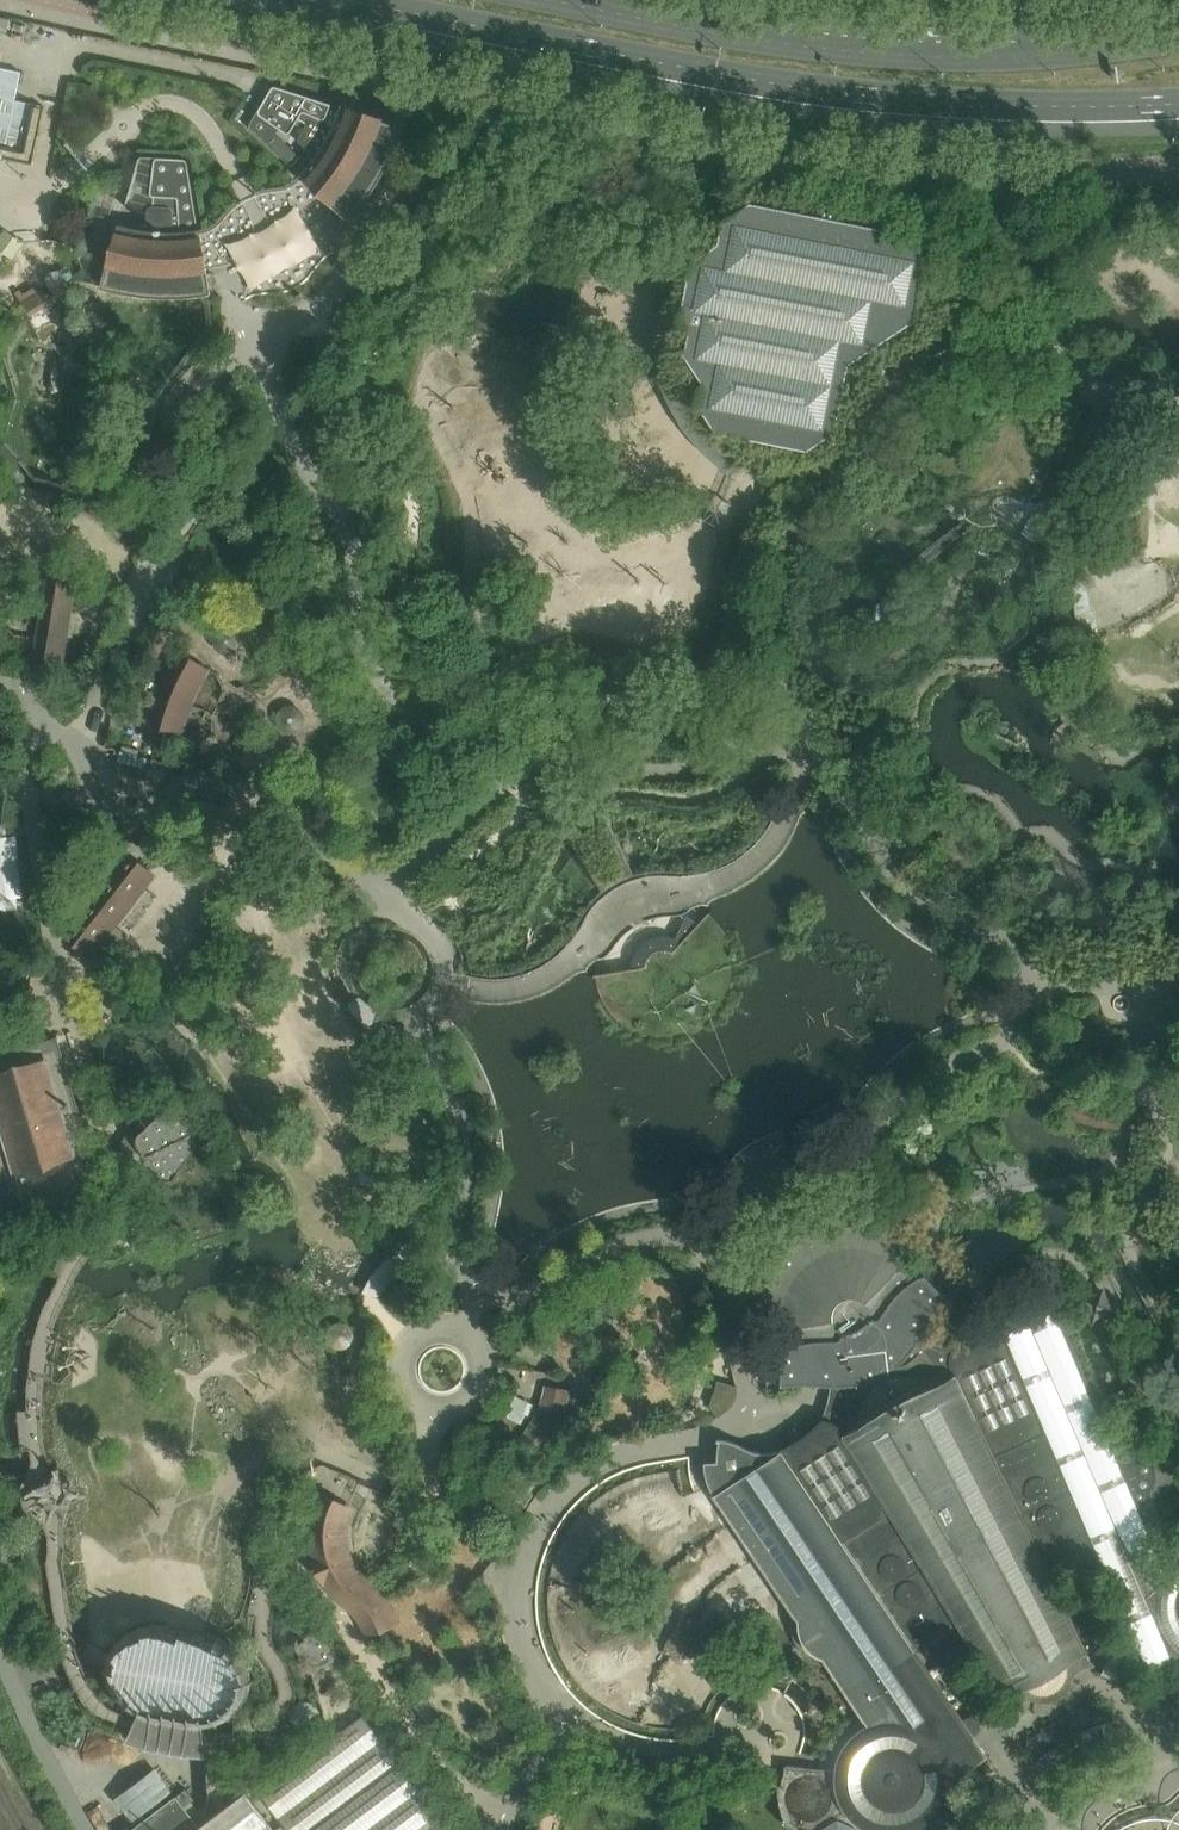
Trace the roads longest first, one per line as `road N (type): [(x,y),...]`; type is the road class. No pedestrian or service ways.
road 1 (primary): [(349,0),(812,90),(1054,106),(1178,104)]
road 2 (primary): [(1178,39),(957,53),(836,43),(582,0)]

